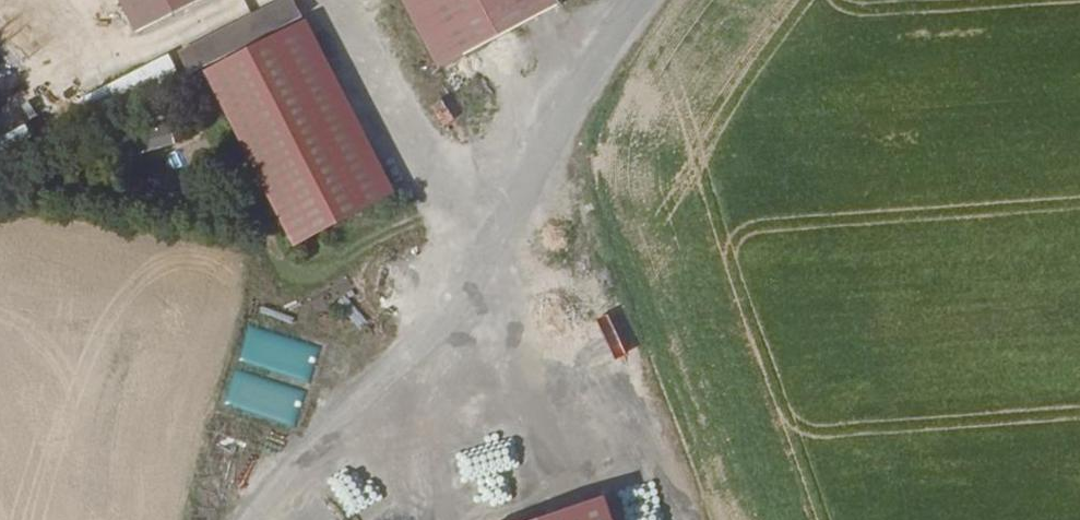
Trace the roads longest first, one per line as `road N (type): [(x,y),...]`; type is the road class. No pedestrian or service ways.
road 1 (track): [(688,519),(540,170)]
road 2 (residential): [(500,235),(569,109),(645,0)]

